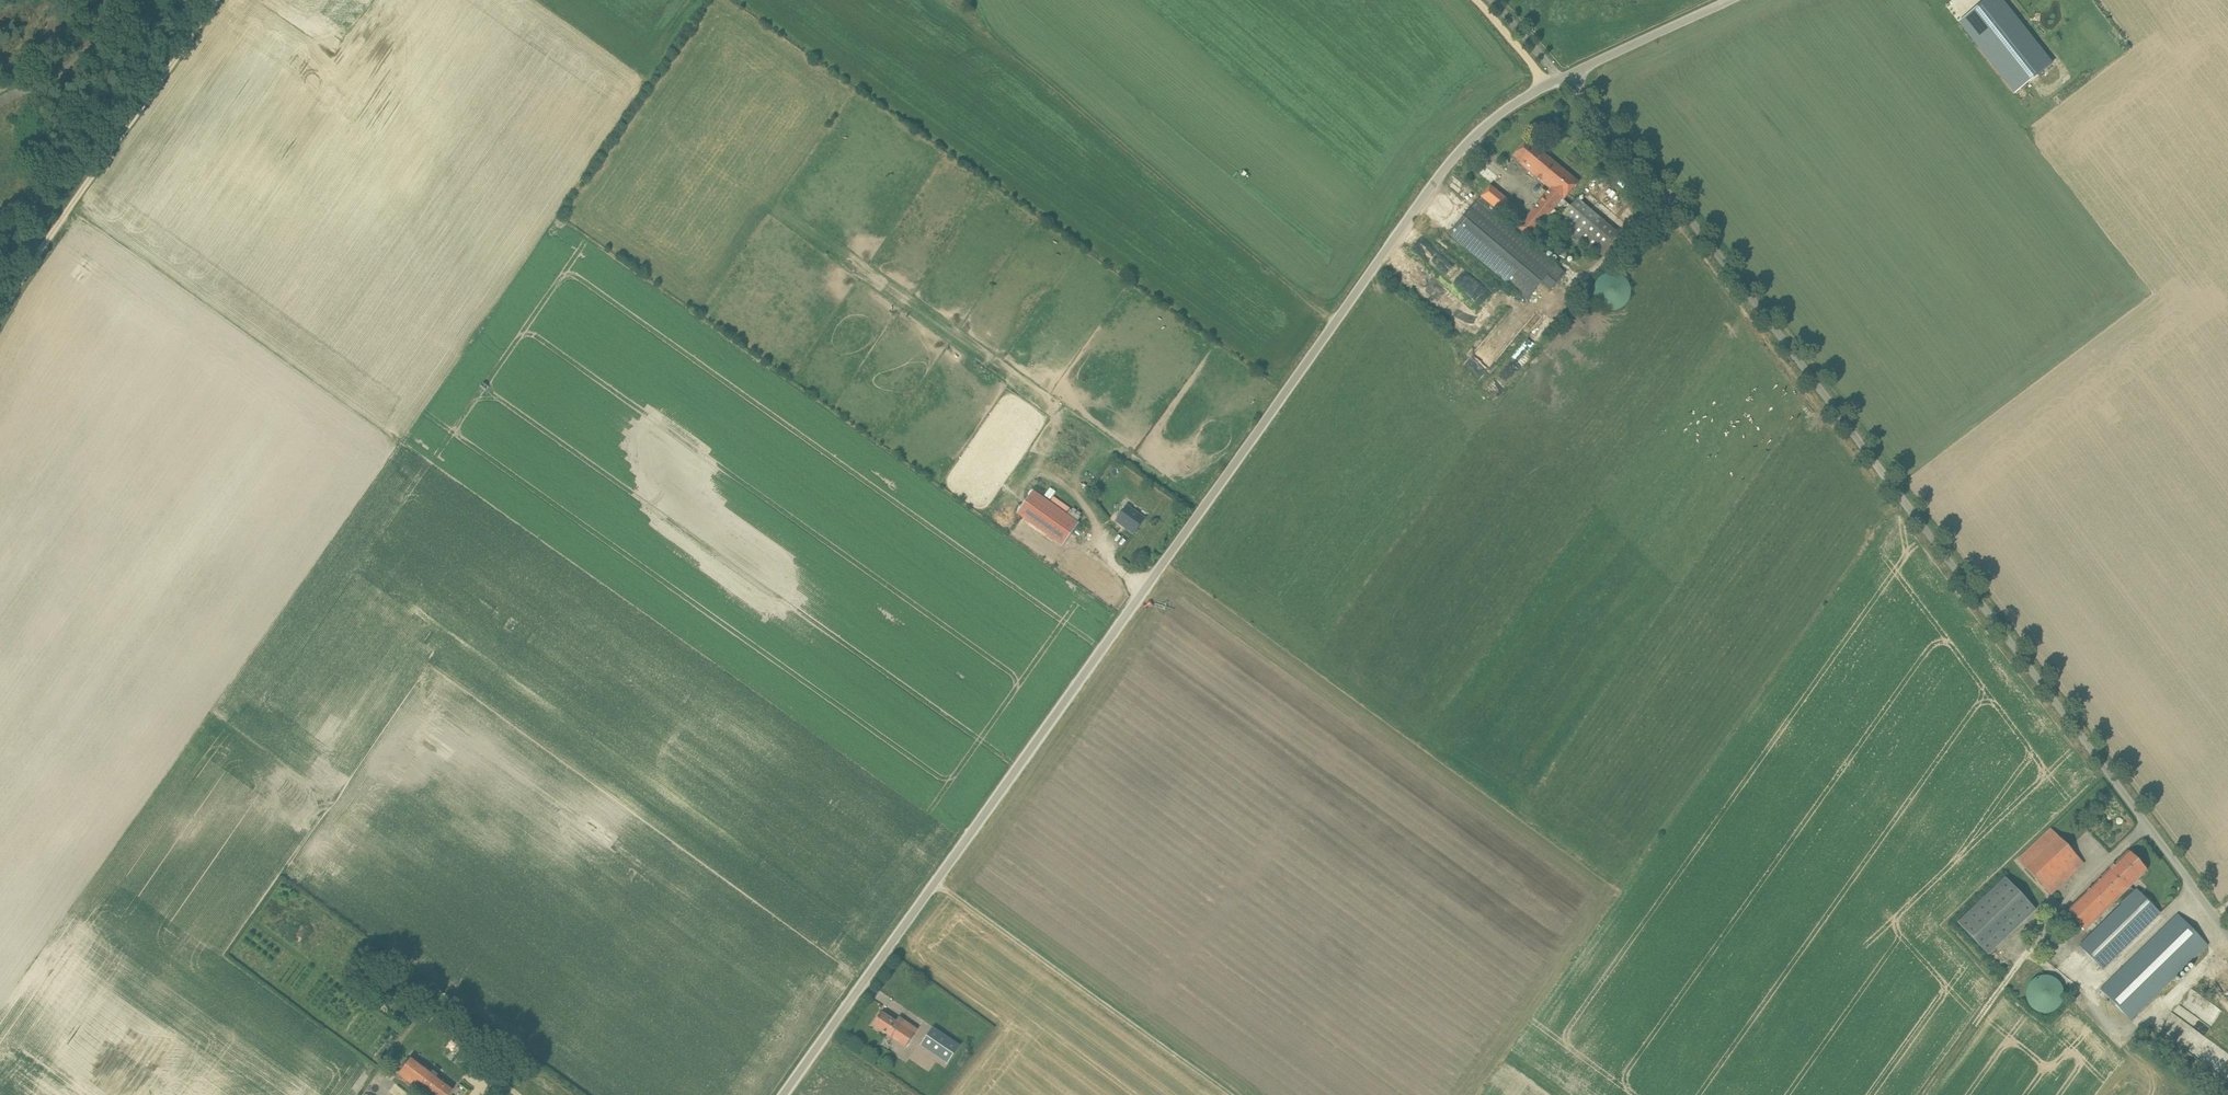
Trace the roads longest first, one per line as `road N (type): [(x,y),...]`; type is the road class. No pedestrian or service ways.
road 1 (unclassified): [(2227,947),(1707,243),(1562,78)]
road 2 (unclassified): [(934,882),(1452,160),(1491,120),(1549,84)]
road 3 (track): [(950,0),(1336,321)]
road 4 (track): [(218,0),(0,310)]
road 5 (unclassified): [(1232,1094),(934,882)]
road 6 (unclassified): [(783,1094),(934,882)]
road 7 (unclassified): [(1562,78),(1730,0)]

